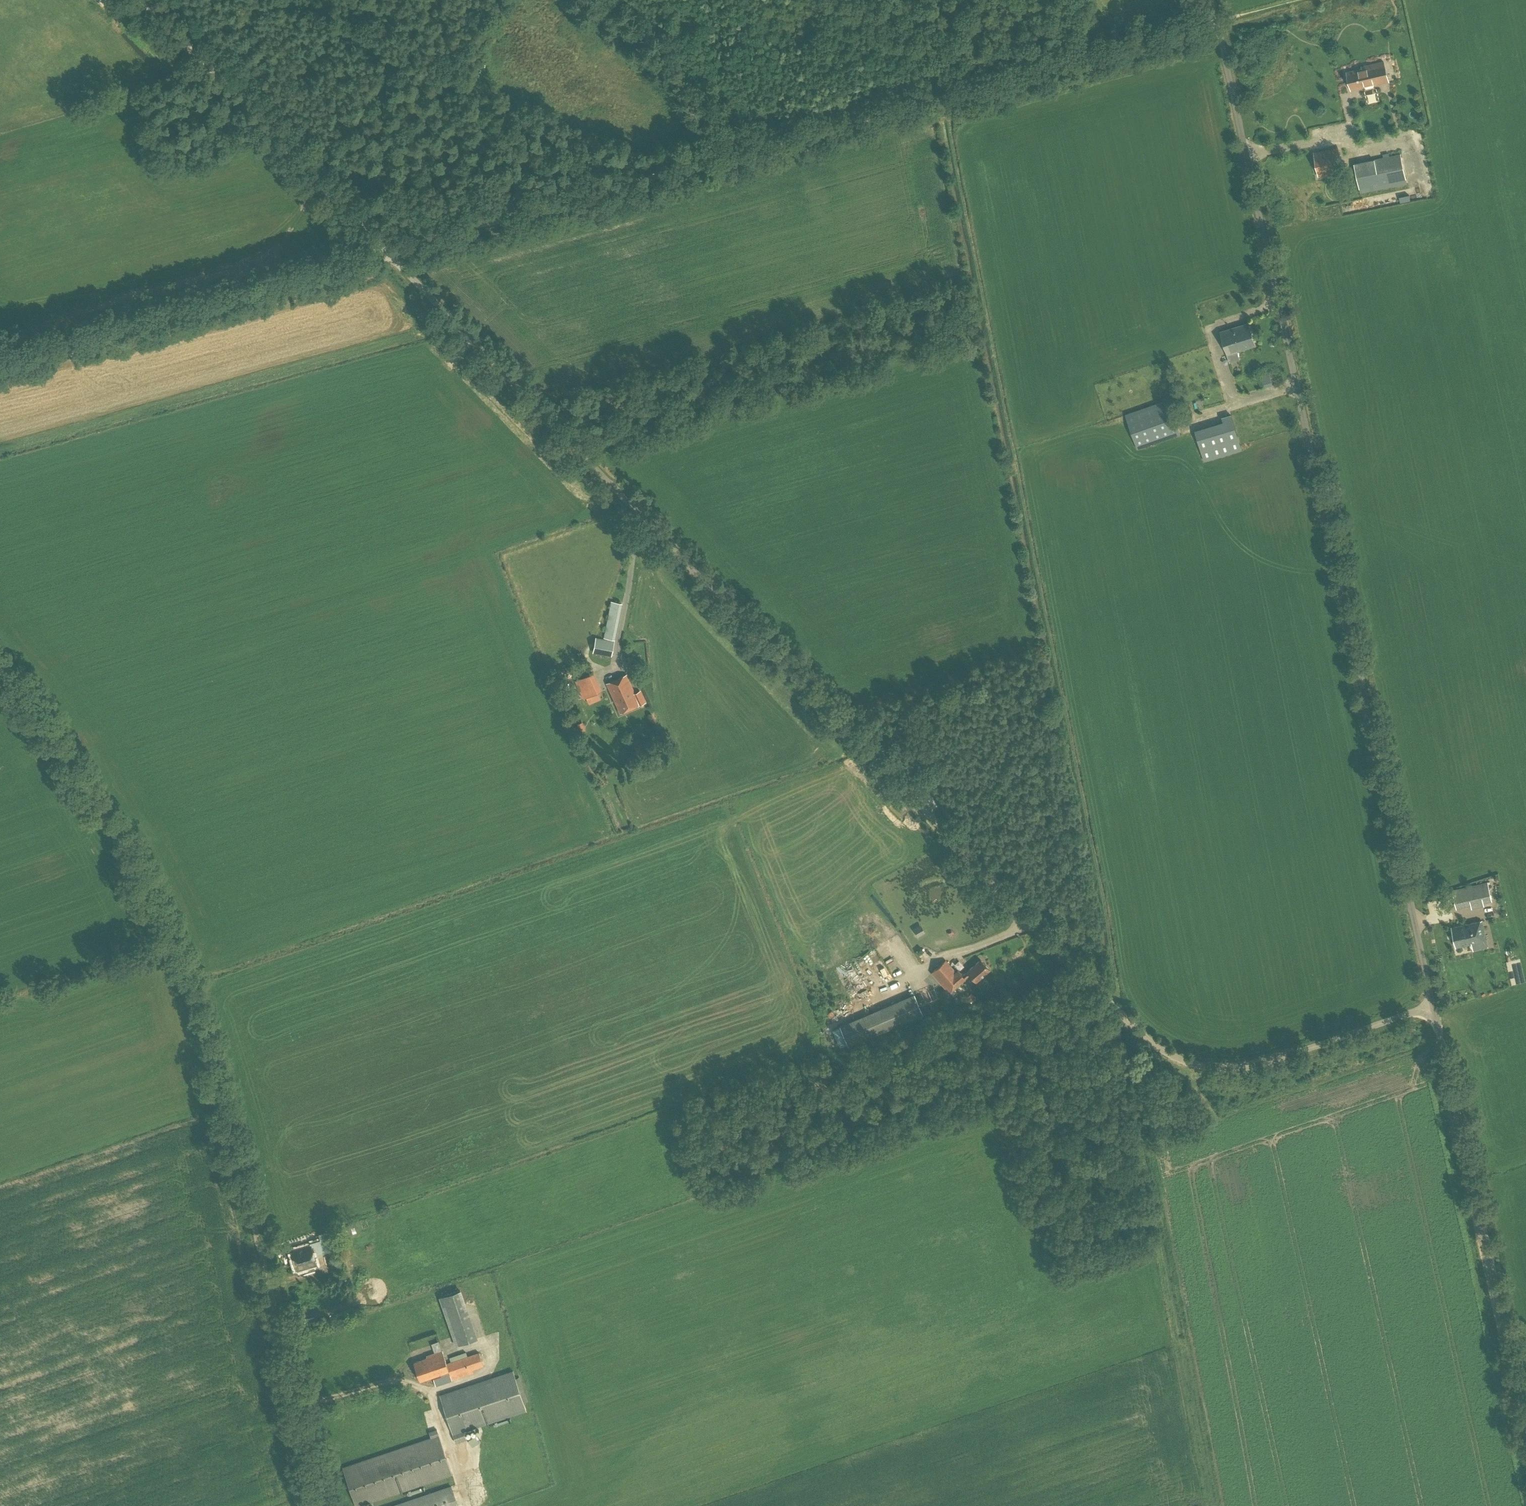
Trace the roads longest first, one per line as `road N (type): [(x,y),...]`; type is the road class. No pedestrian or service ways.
road 1 (unclassified): [(1432,1007),(1249,1066),(1199,1065),(1158,1048),(388,253)]
road 2 (unclassified): [(1432,1007),(1207,0)]
road 3 (track): [(1120,1011),(944,106)]
road 4 (unclassified): [(325,1505),(207,1045),(172,941),(118,837),(0,668)]
road 5 (track): [(1215,33),(388,253)]
road 6 (unclassified): [(1525,1428),(1432,1007)]
road 7 (unclassified): [(0,360),(388,253)]
road 8 (unclassified): [(388,253),(146,0)]
road 9 (track): [(306,168),(348,131),(385,72)]

